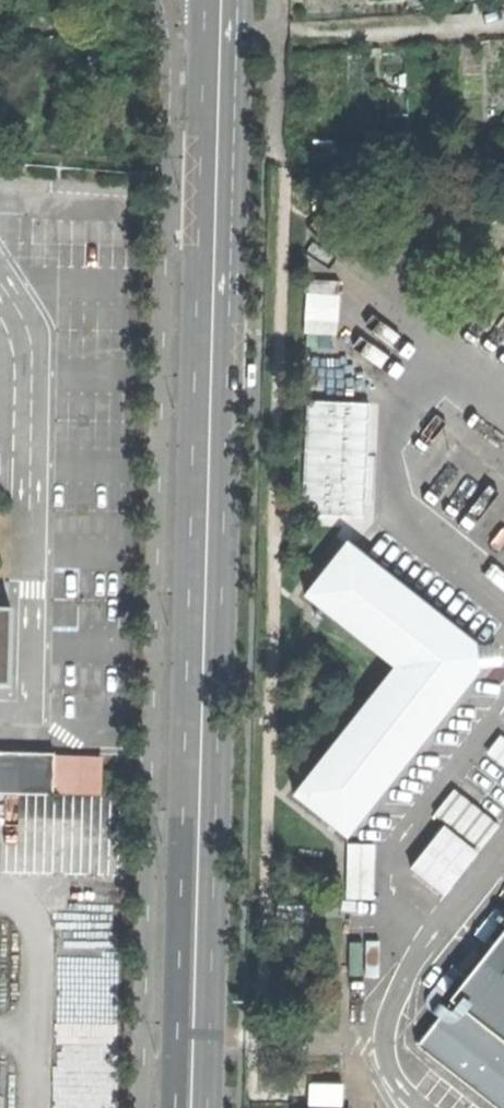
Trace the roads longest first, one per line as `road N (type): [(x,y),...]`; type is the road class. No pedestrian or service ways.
road 1 (tertiary): [(219,104),(191,1107)]
road 2 (track): [(503,23),(220,33)]

